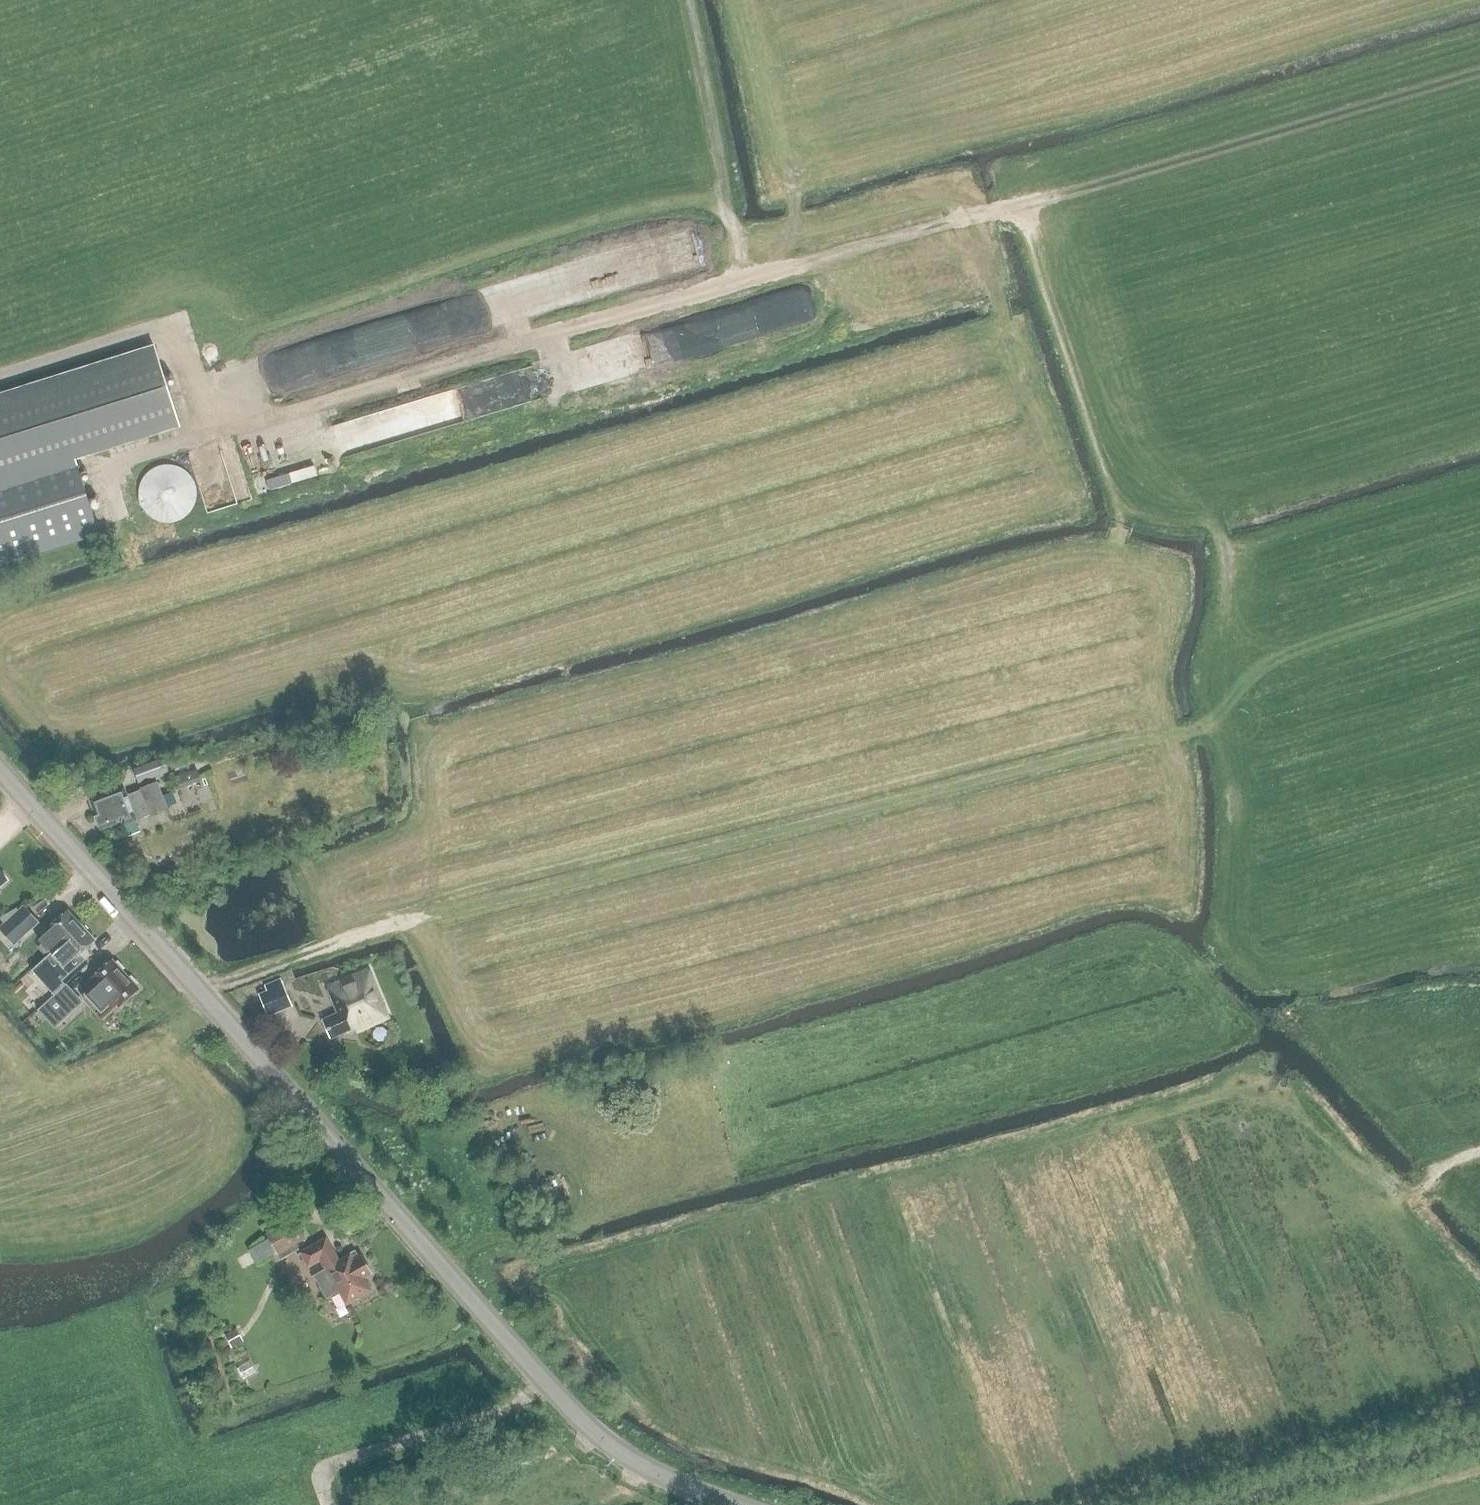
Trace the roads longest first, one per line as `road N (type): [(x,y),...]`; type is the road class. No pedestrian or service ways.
road 1 (tertiary): [(745,1504),(657,1469),(609,1441),(566,1401),(0,768)]
road 2 (unclassified): [(1222,1504),(1479,1434)]

